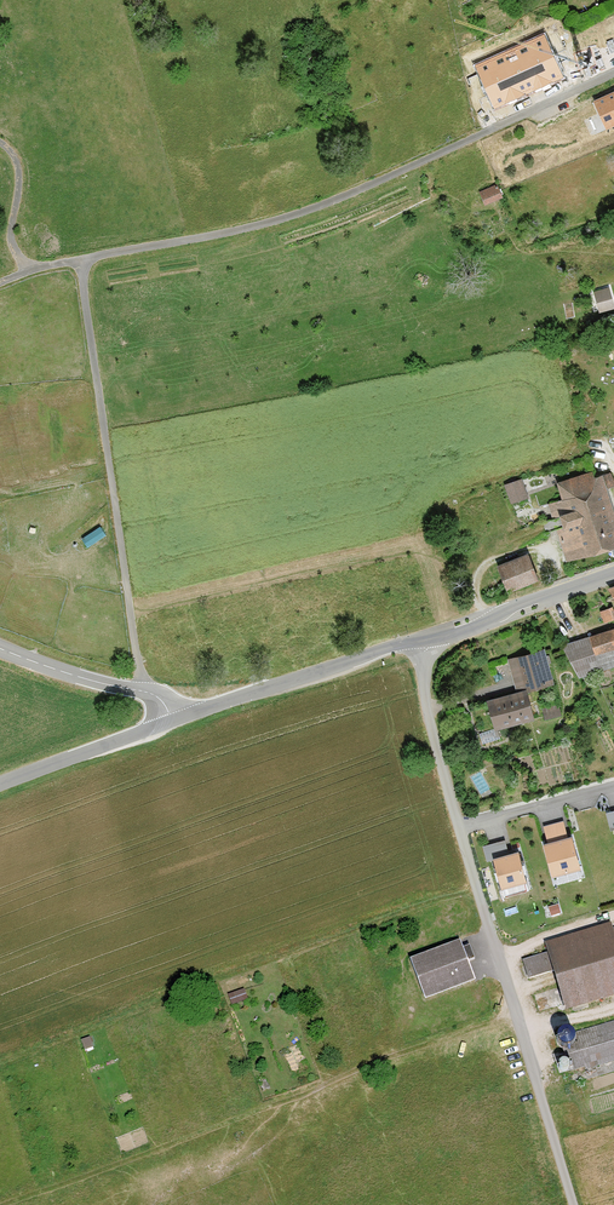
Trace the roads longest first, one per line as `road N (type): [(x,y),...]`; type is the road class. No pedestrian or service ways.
road 1 (unclassified): [(0,282),(278,219),(613,70)]
road 2 (tertiary): [(613,573),(191,709)]
road 3 (tertiary): [(191,709),(0,782)]
road 4 (tertiary): [(191,709),(0,647)]

